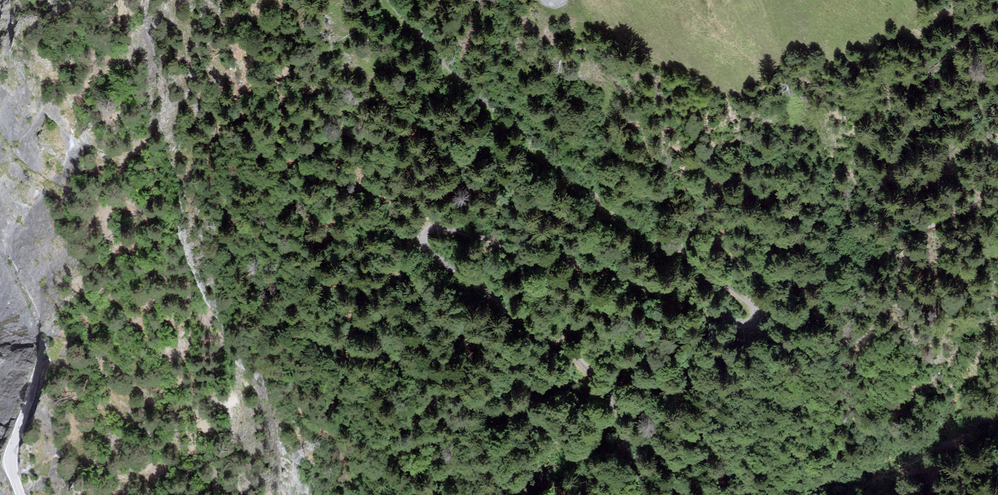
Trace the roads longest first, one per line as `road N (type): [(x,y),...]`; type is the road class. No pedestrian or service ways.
road 1 (unclassified): [(387,0),(468,90),(561,174),(678,251),(752,315),(737,328),(671,287),(445,230),(423,238),(428,253),(562,347),(602,387),(621,421),(643,494)]
road 2 (unclassified): [(0,240),(29,292),(42,340),(12,455),(20,494)]

